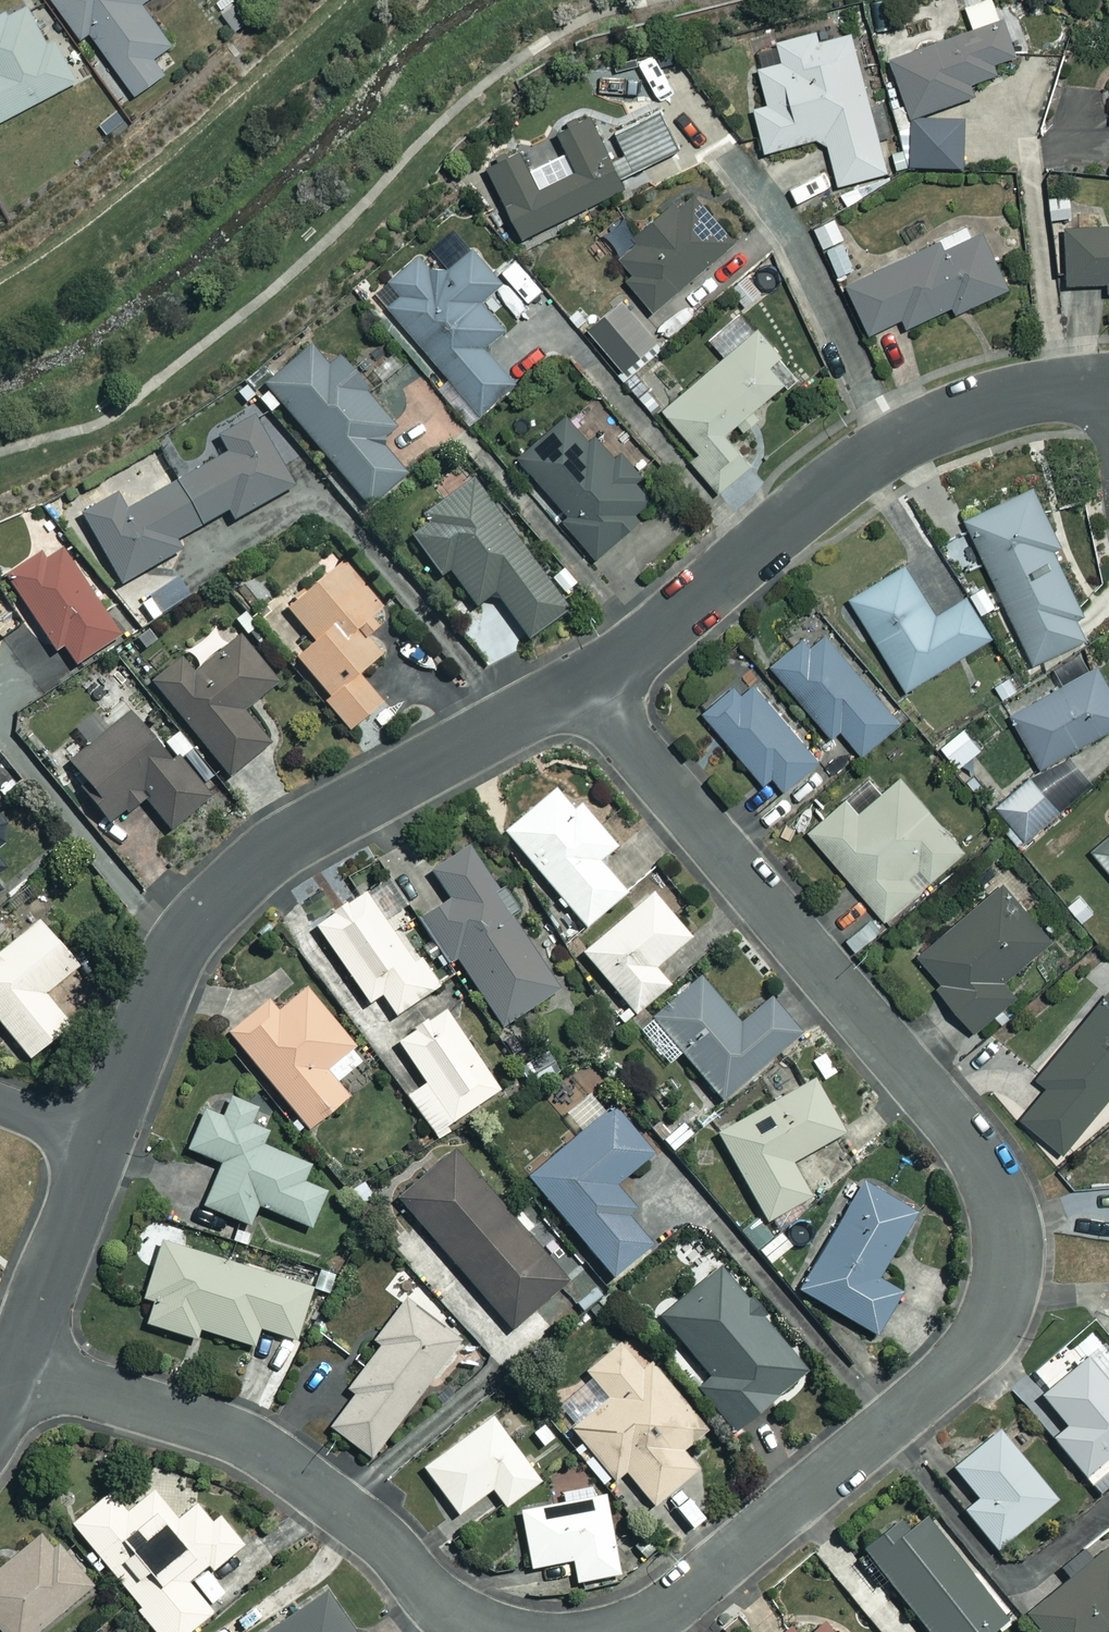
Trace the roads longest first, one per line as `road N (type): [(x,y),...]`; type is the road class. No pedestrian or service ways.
road 1 (residential): [(588,682),(978,1157),(1009,1228),(1001,1303),(968,1358),(682,1594),(619,1631)]
road 2 (residential): [(102,1138),(186,936),(262,856),(588,682)]
road 3 (residential): [(588,682),(903,439),(967,409),(1038,389),(1108,383)]
road 4 (residential): [(485,1631),(453,1616),(370,1527),(267,1450),(18,1370)]
road 5 (residential): [(18,1370),(102,1138)]

